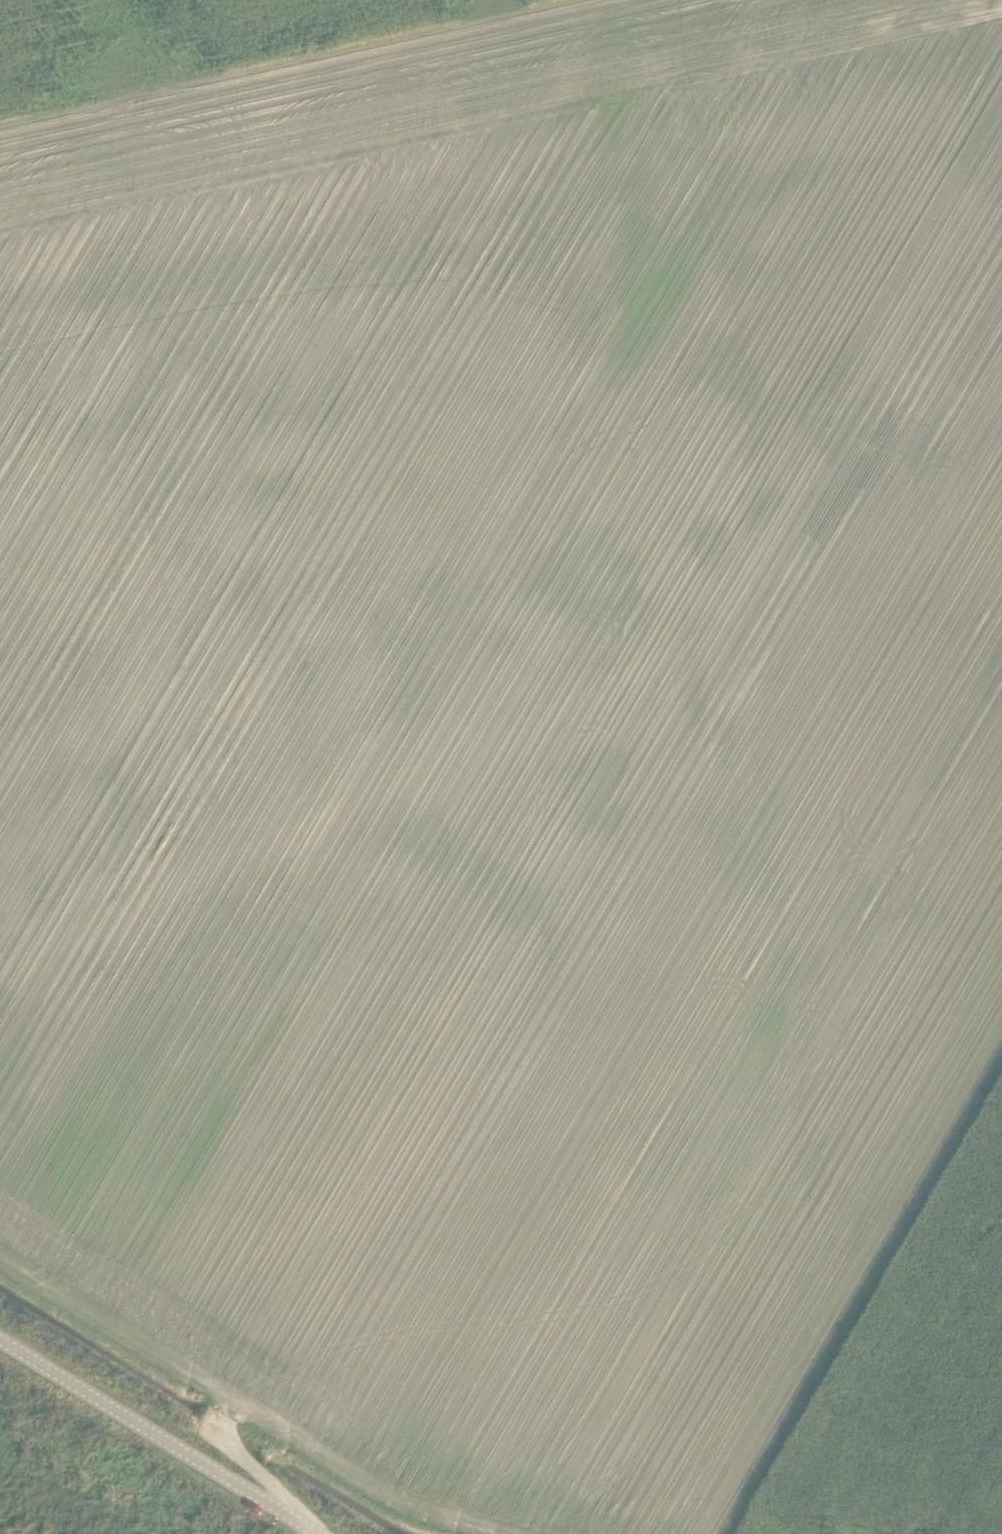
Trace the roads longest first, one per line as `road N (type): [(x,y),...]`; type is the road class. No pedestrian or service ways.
road 1 (unclassified): [(325,1533),(0,1329)]

